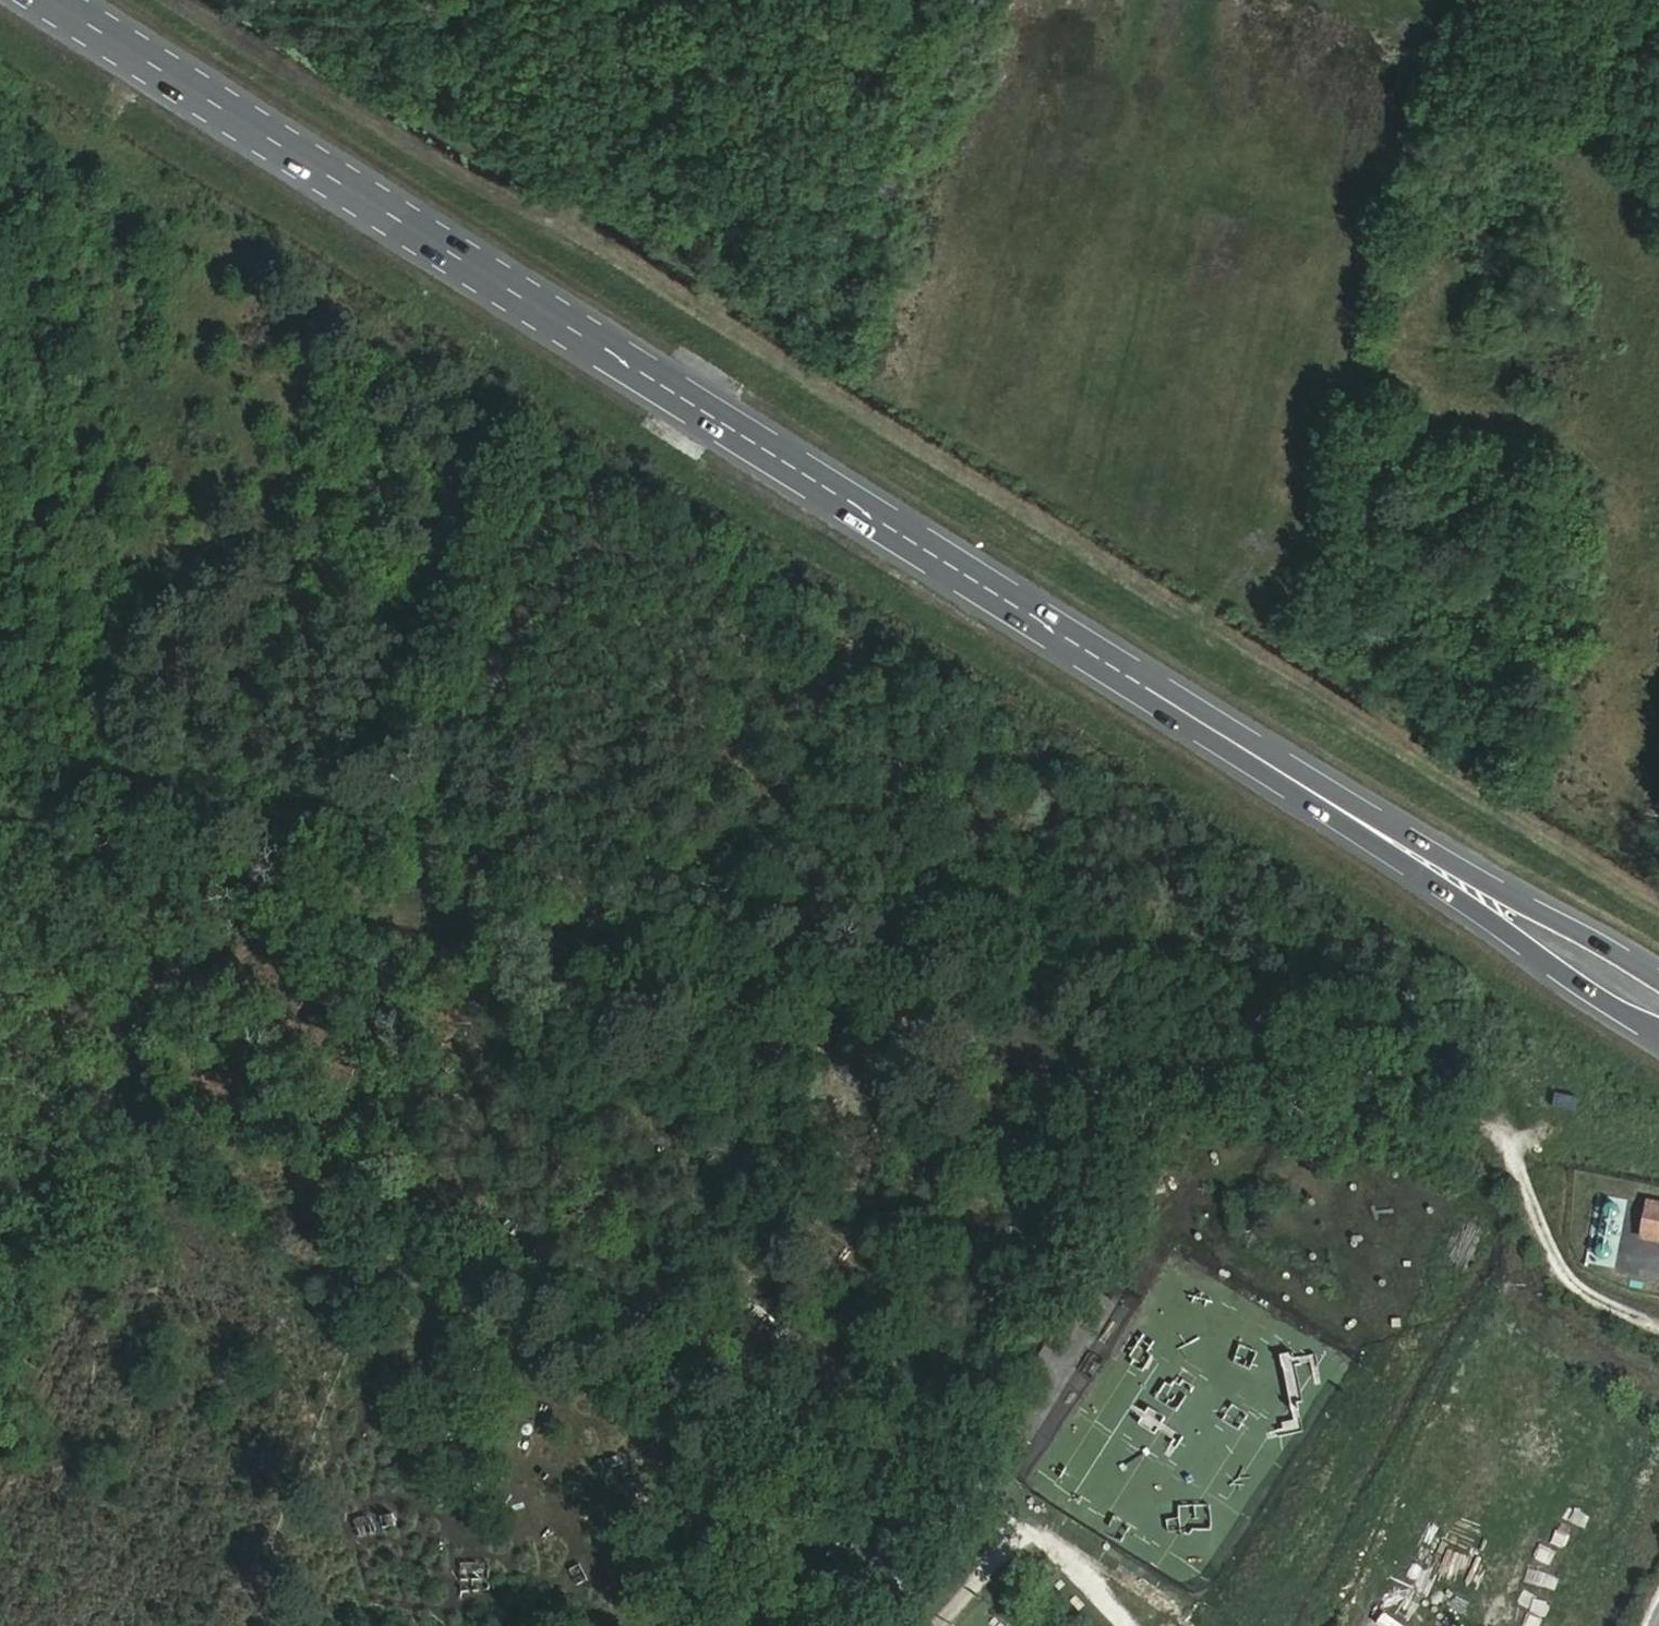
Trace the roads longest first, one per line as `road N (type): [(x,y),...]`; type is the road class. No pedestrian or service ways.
road 1 (primary): [(1658,989),(84,0)]

